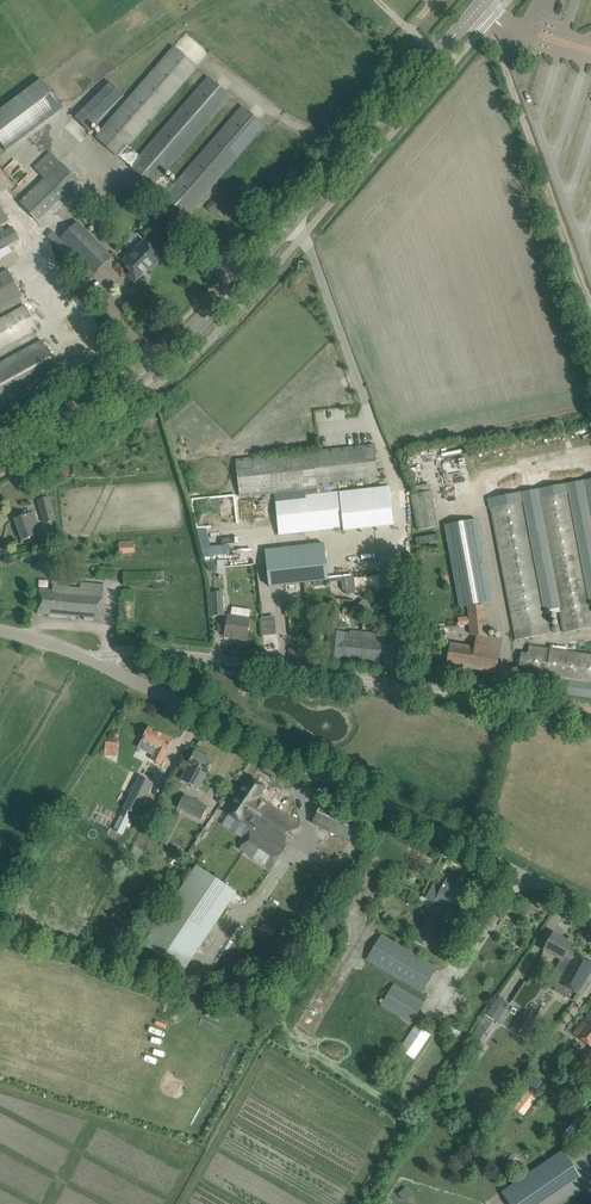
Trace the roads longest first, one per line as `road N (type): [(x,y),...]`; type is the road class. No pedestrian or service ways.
road 1 (secondary): [(0,457),(122,387),(180,344),(486,0)]
road 2 (unclassified): [(590,910),(98,662)]
road 3 (unclassified): [(518,703),(146,651),(98,662)]

